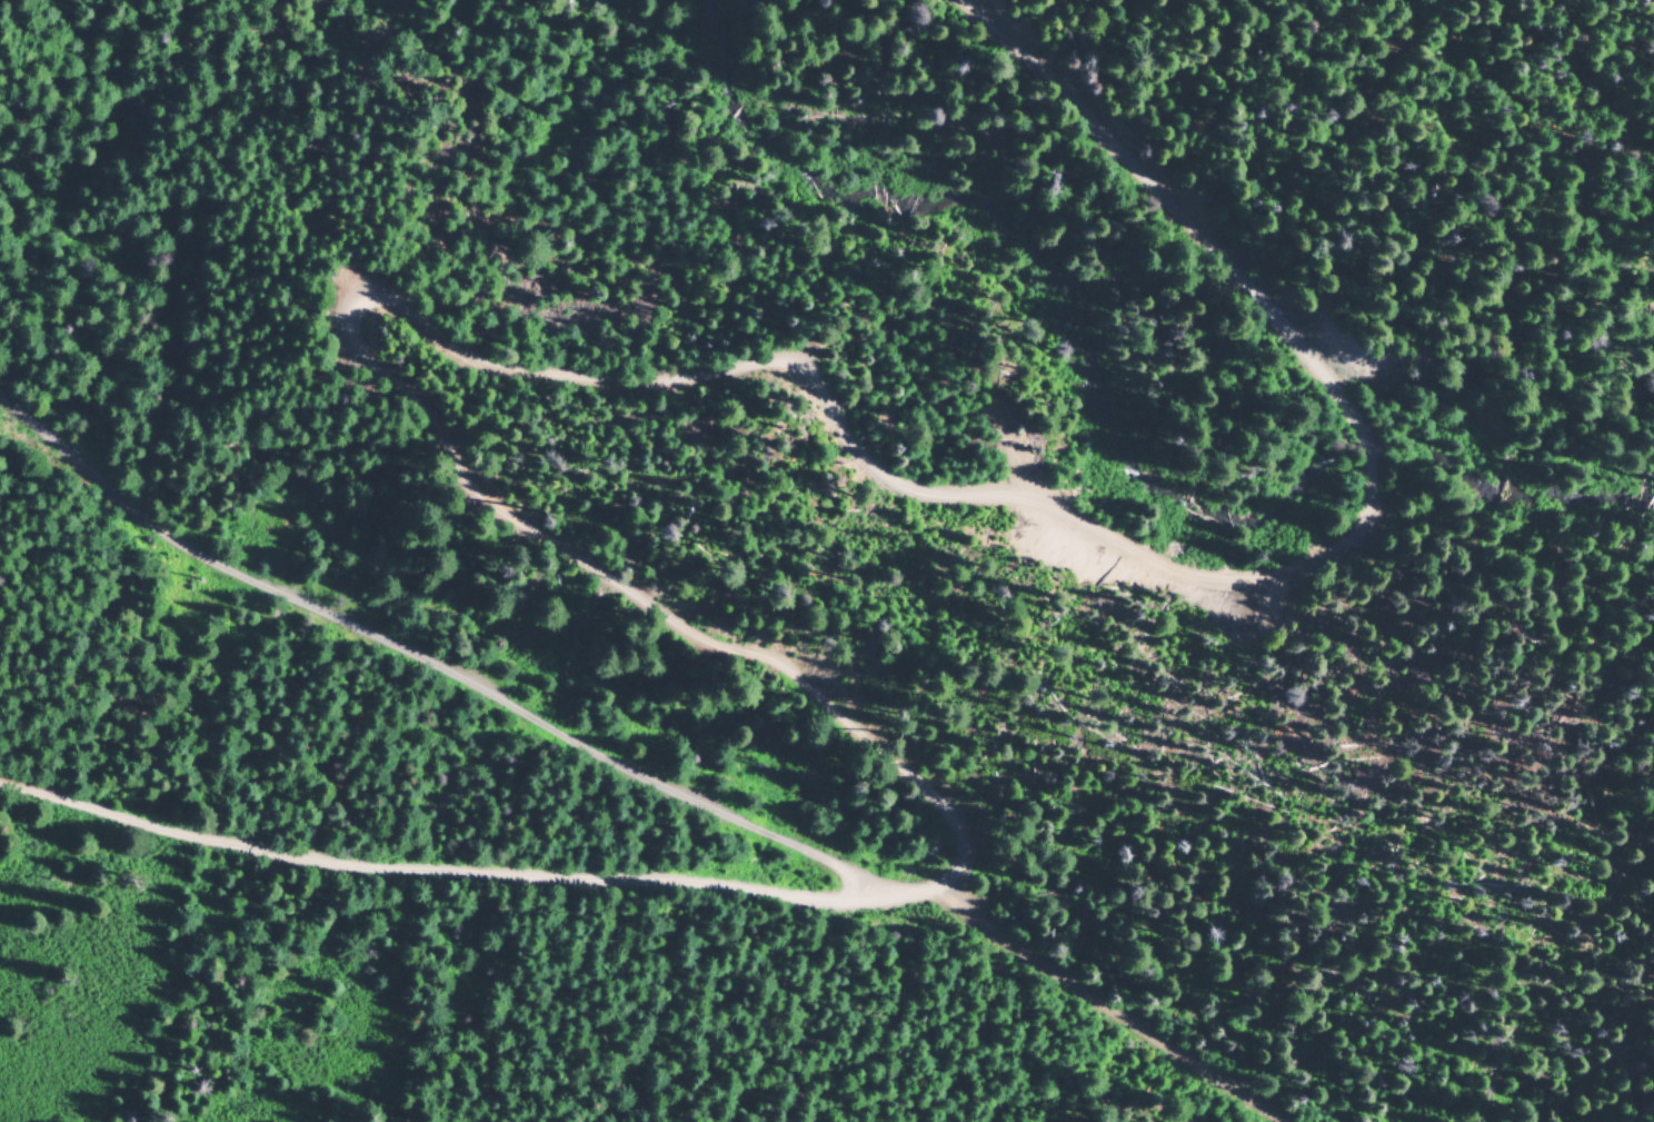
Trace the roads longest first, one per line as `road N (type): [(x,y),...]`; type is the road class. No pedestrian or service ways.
road 1 (residential): [(947,823),(881,754),(727,645),(565,555),(345,341),(347,308),(383,300),(464,351),(681,390),(781,373),(820,385),(895,488),(1056,513),(1277,592),(1342,566),(1351,476)]
road 2 (track): [(1309,1121),(1224,1071),(1044,939),(947,823),(639,717),(0,332)]
road 3 (residential): [(0,781),(158,826),(417,874),(944,887),(966,847),(947,823)]
road 4 (residential): [(1351,476),(1326,389),(1223,264),(1007,38),(959,0)]

